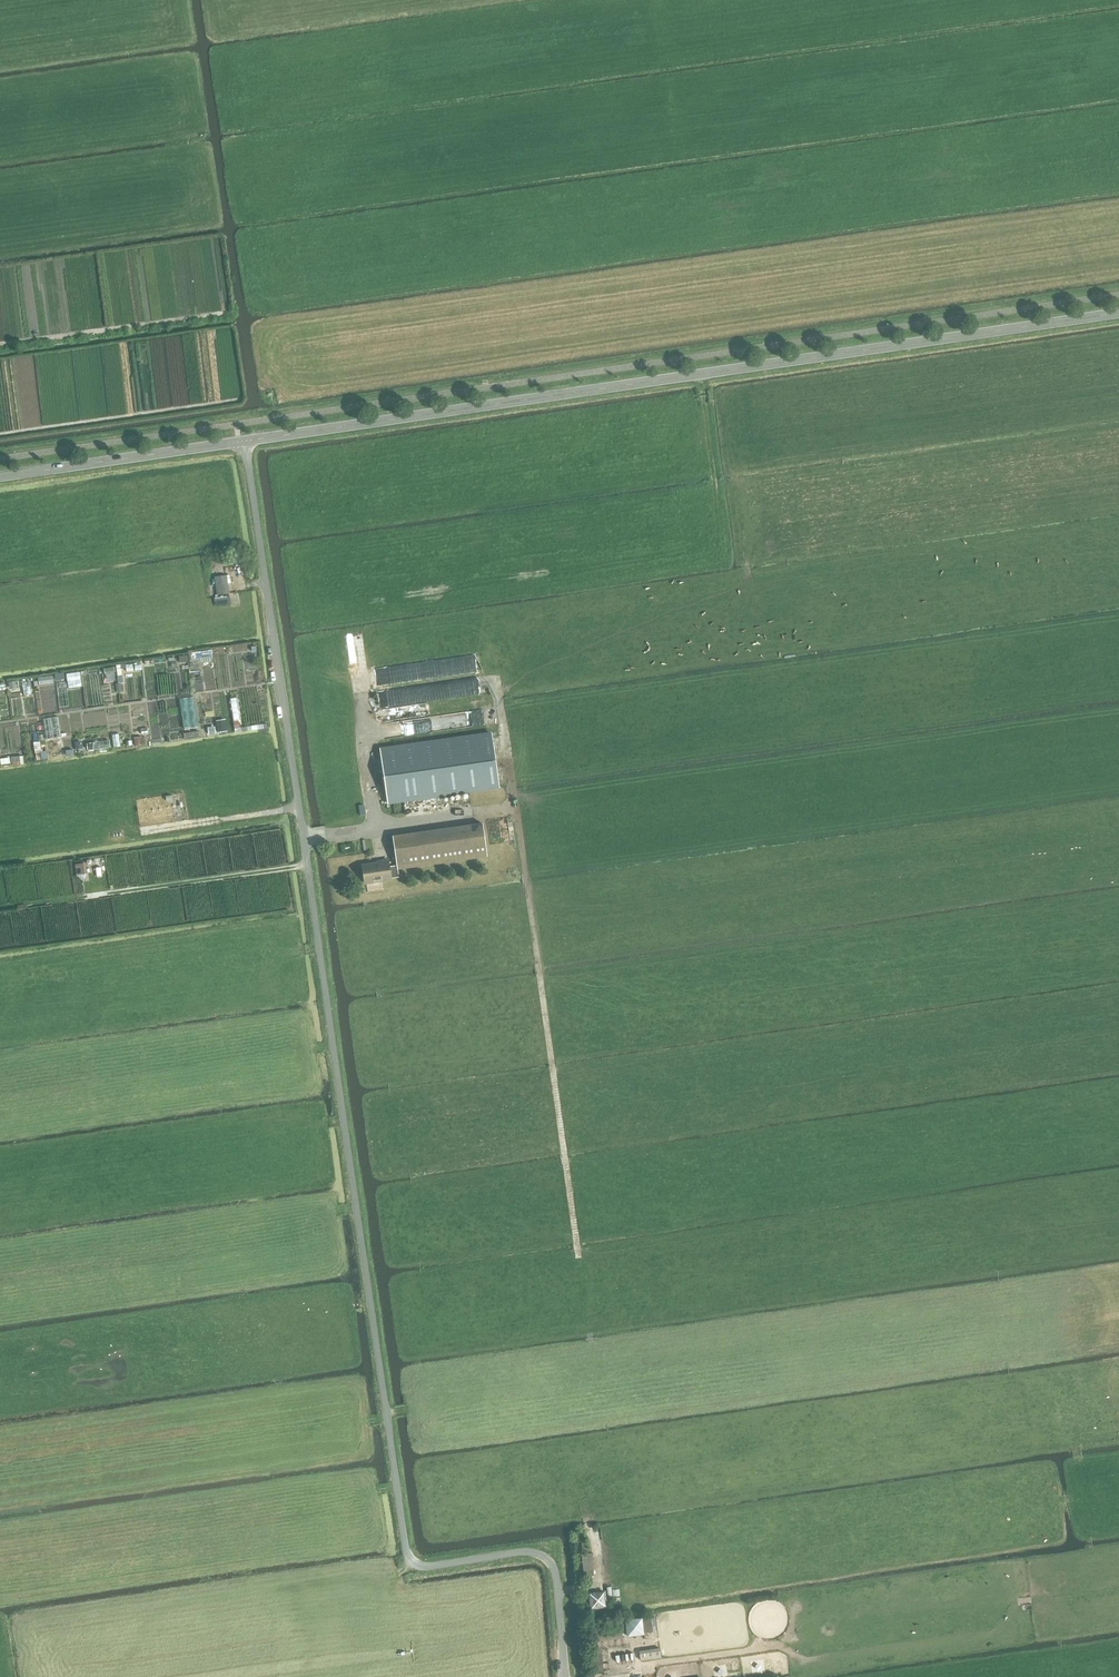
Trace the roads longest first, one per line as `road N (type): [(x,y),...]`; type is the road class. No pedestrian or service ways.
road 1 (unclassified): [(566,1676),(552,1562),(531,1555),(422,1569),(408,1559),(244,442)]
road 2 (tertiary): [(244,442),(1118,312)]
road 3 (track): [(583,1265),(520,822)]
road 4 (tertiary): [(0,478),(244,442)]

